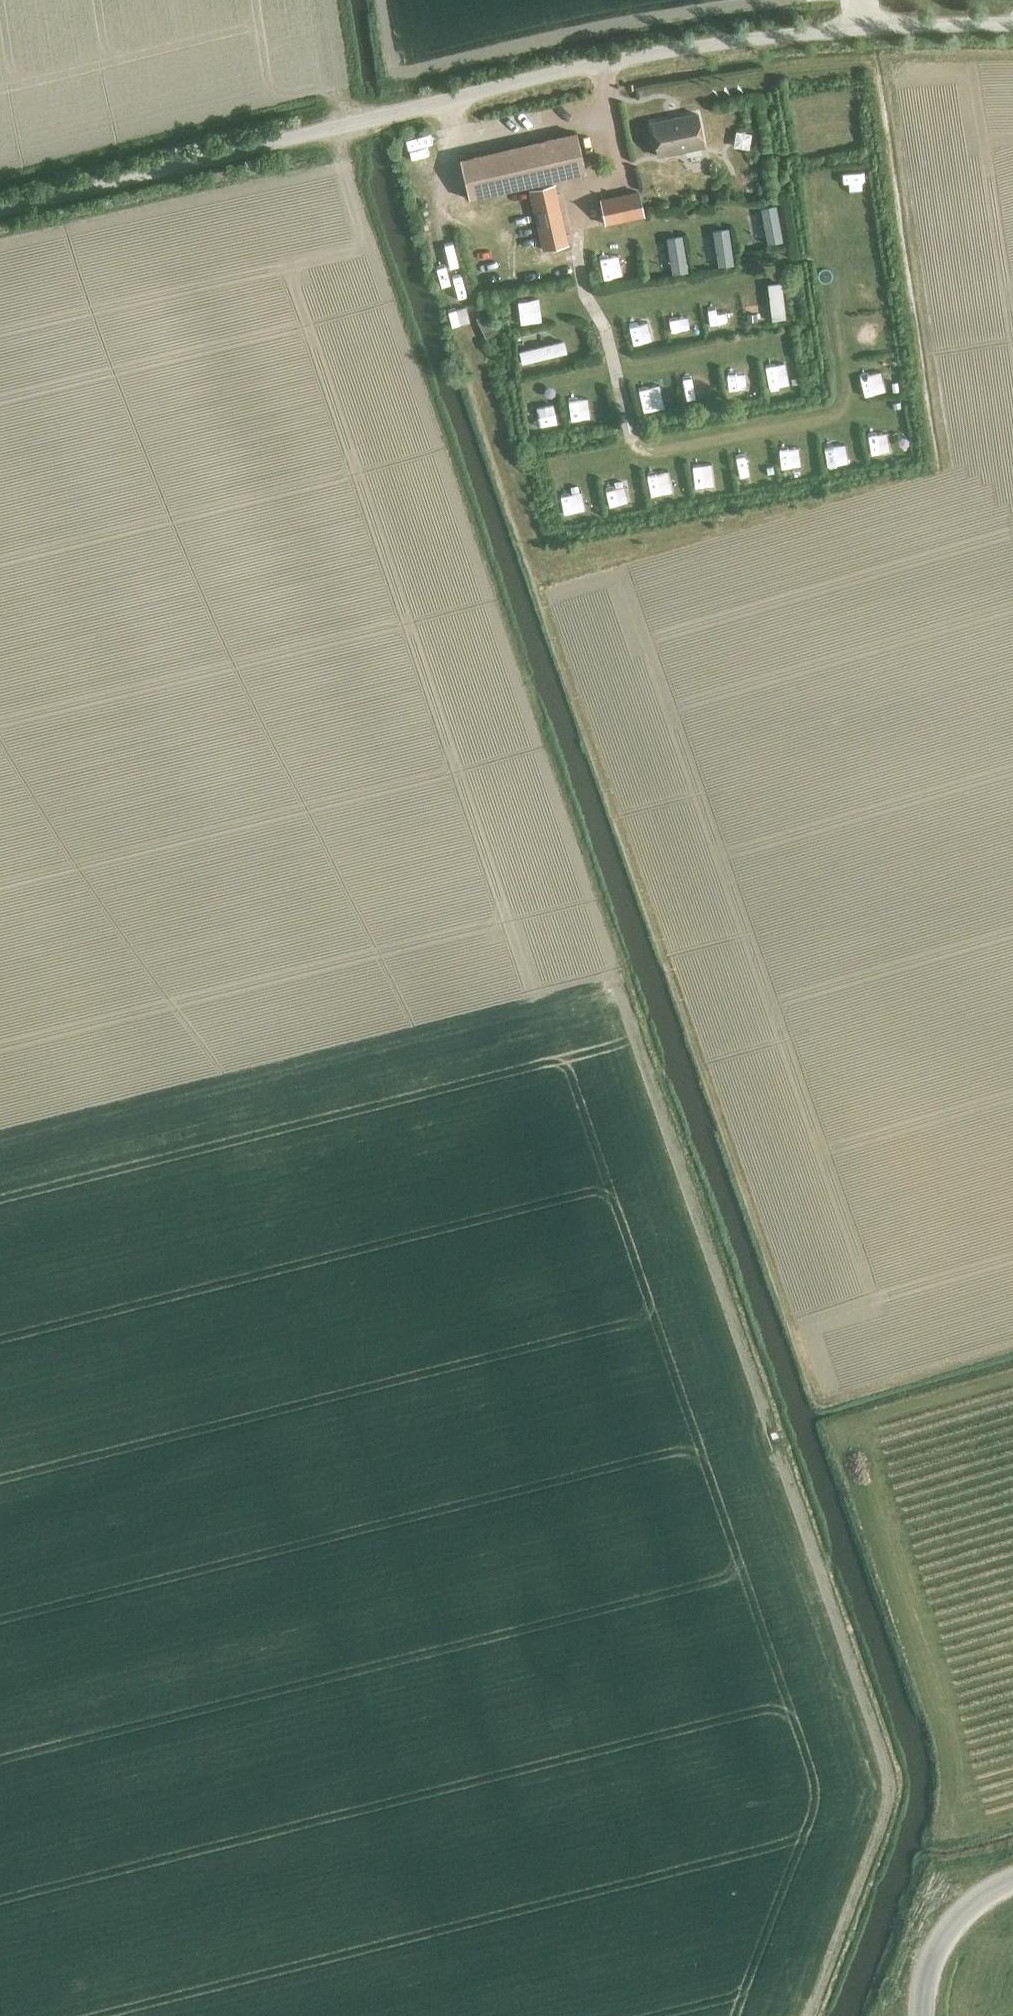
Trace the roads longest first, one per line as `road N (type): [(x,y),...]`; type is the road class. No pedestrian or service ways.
road 1 (unclassified): [(0,215),(347,123),(710,42),(860,28),(1012,27)]
road 2 (unclassified): [(1012,1880),(958,1916),(940,1944),(924,2015)]

